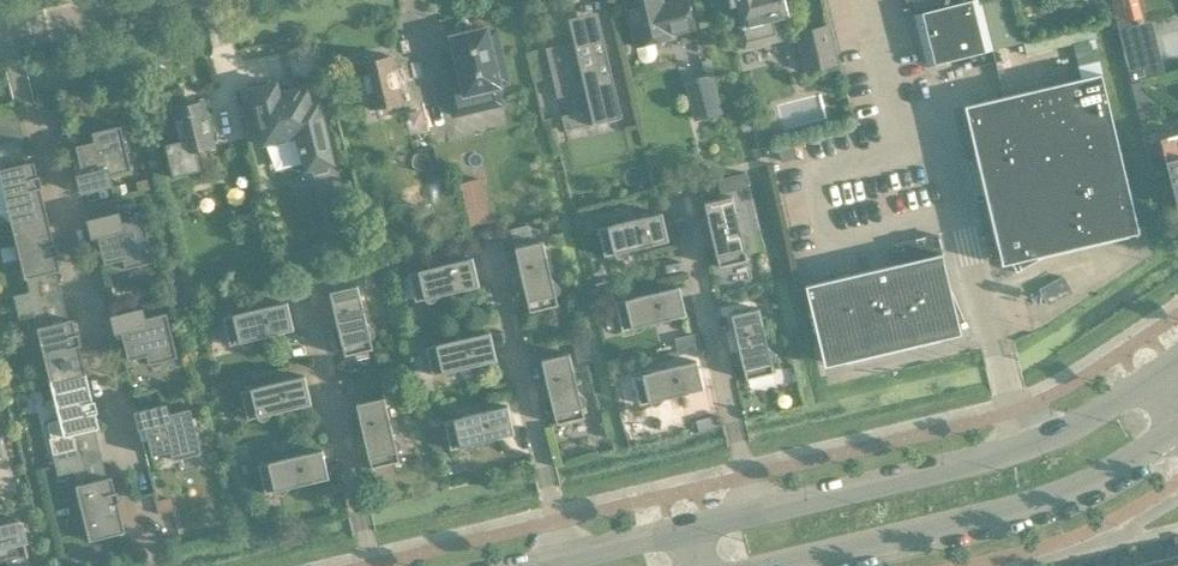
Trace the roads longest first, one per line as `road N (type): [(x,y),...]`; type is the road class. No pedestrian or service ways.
road 1 (residential): [(155,565),(43,113),(27,106),(8,29)]
road 2 (secondary): [(1155,377),(1021,451),(758,509)]
road 3 (secondary): [(785,565),(1031,504),(1177,431)]
road 4 (residential): [(758,509),(684,202)]
road 5 (residential): [(566,554),(492,247)]
road 6 (residential): [(371,565),(305,292)]
road 7 (residential): [(8,29),(130,0)]
road 8 (secondary): [(687,525),(566,554)]

